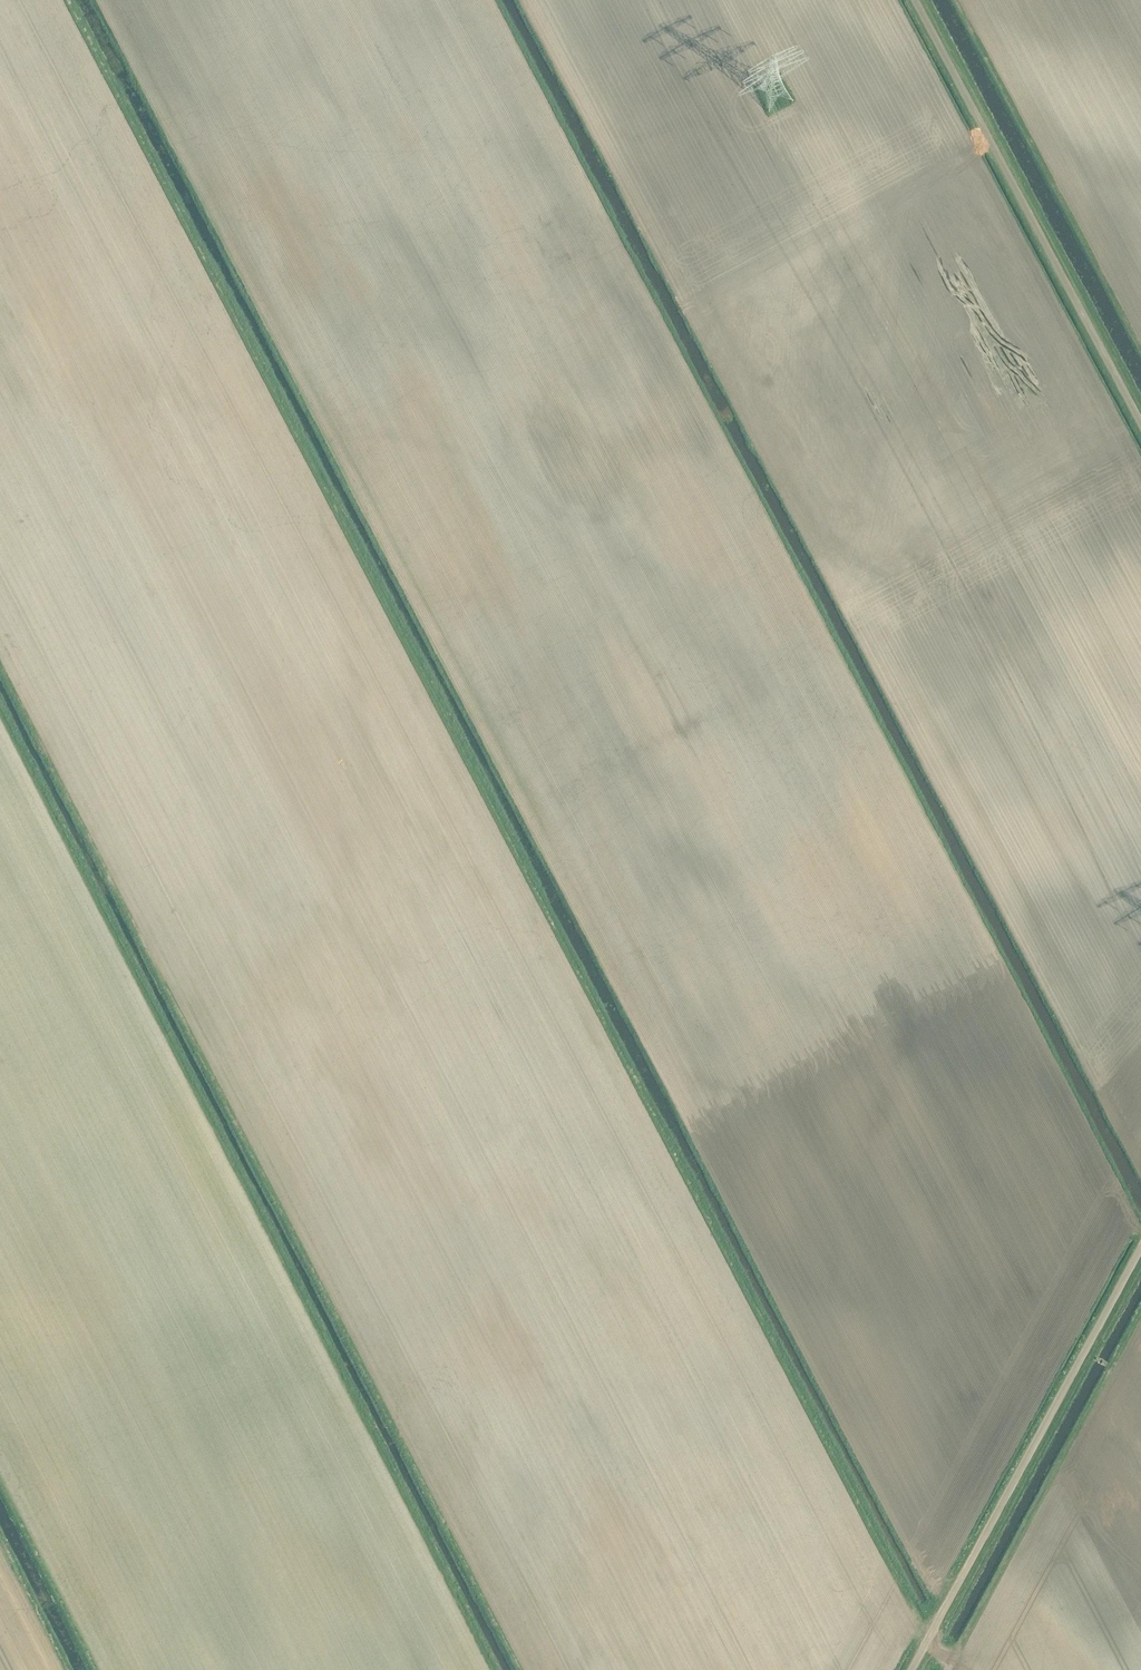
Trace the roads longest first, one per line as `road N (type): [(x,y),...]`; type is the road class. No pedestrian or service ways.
road 1 (unclassified): [(1140,424),(914,0)]
road 2 (unclassified): [(911,1669),(1140,1247)]

